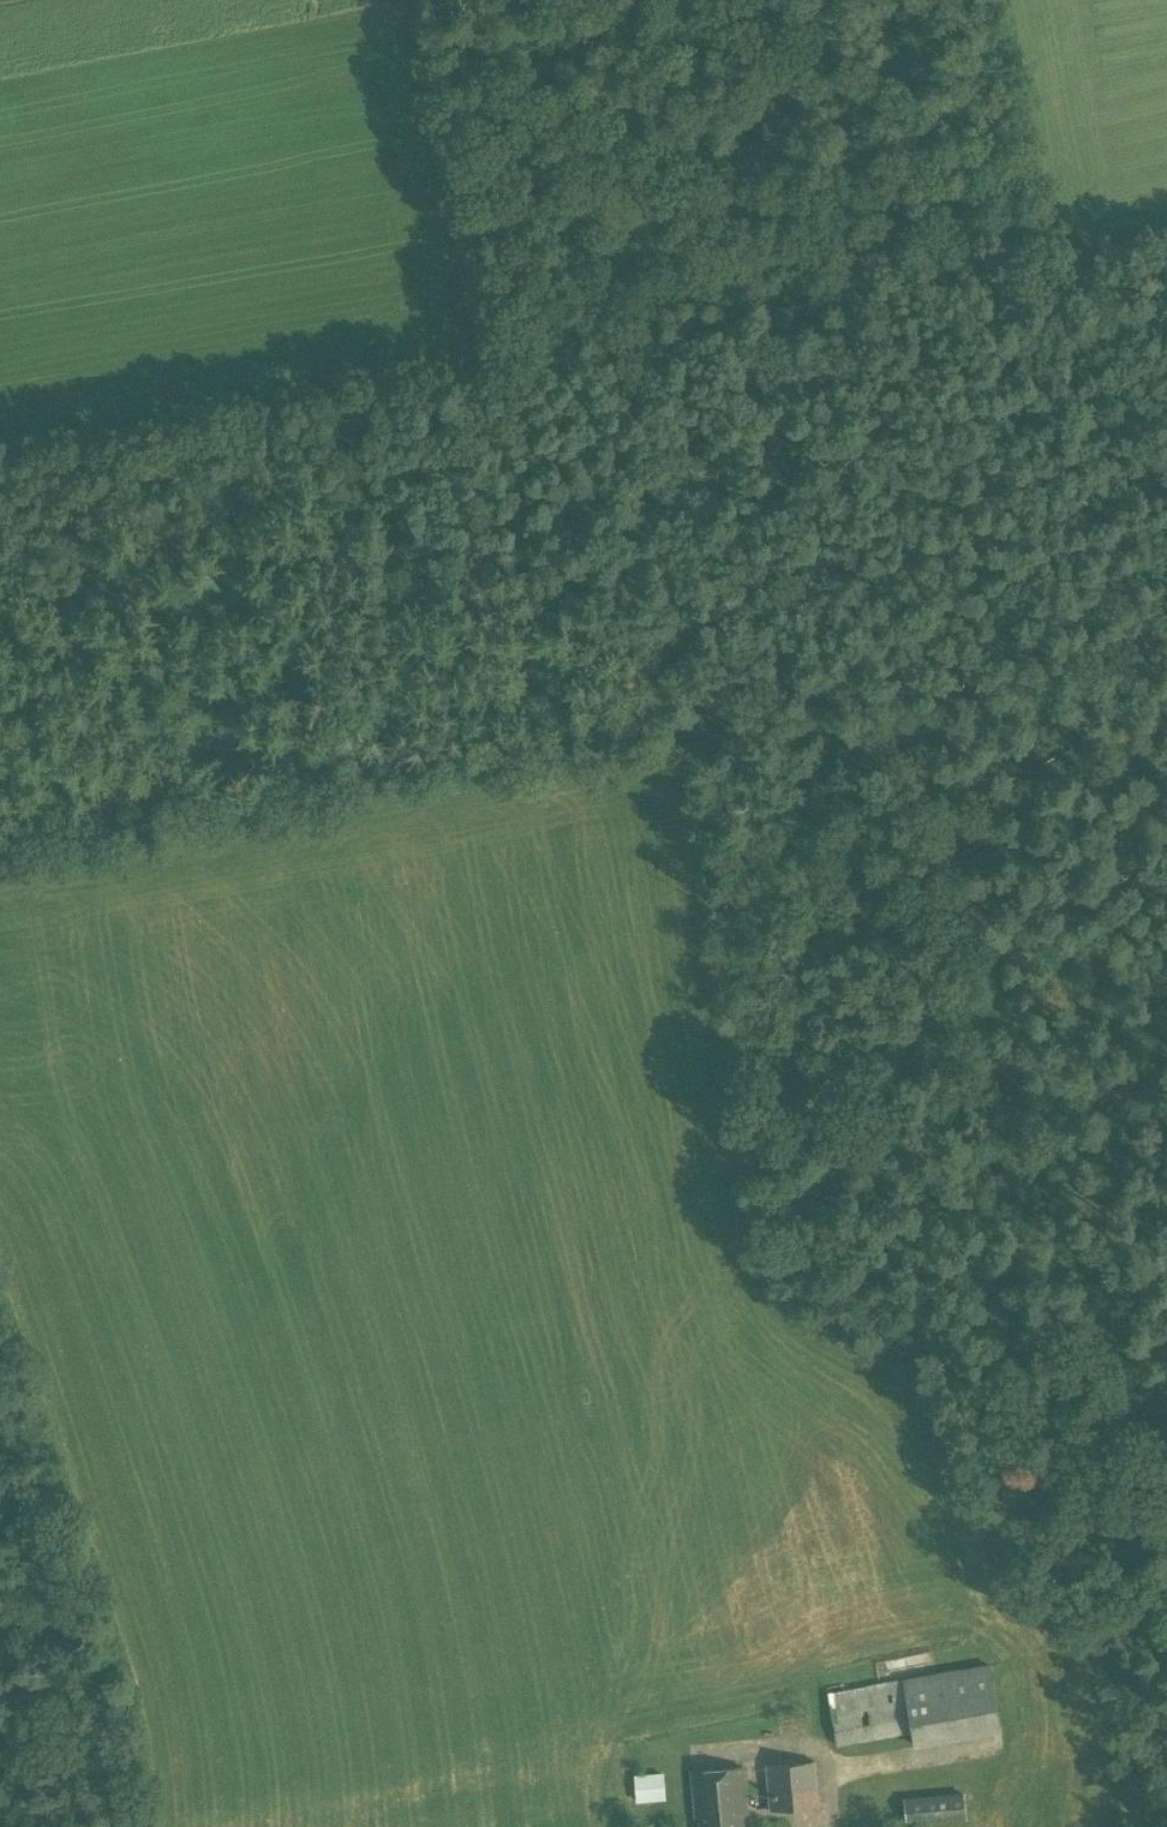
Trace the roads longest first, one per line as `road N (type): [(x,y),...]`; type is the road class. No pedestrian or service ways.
road 1 (track): [(1166,1633),(1103,1652),(1125,1579),(1123,1517),(1008,1425)]

